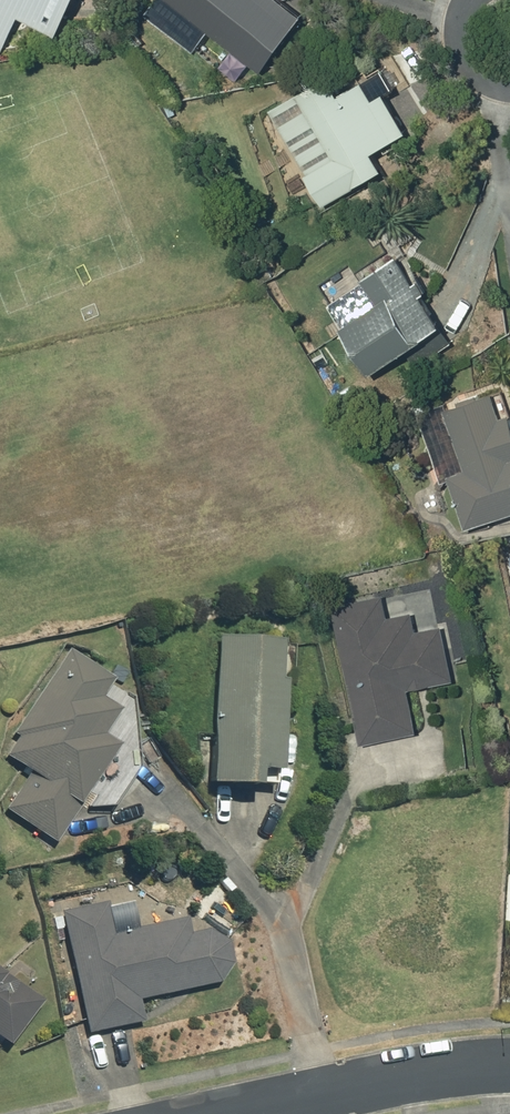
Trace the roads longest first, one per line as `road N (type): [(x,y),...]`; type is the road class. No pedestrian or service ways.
road 1 (residential): [(236,1113),(423,1070),(509,1066)]

